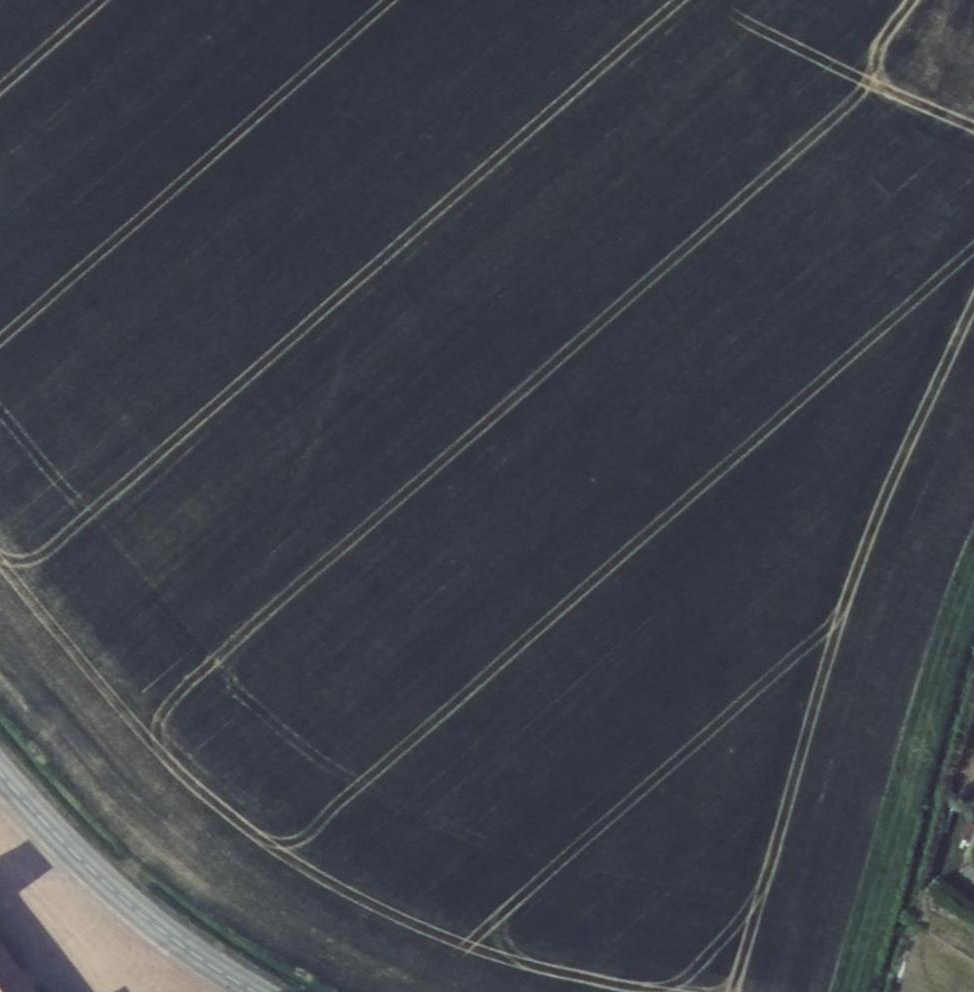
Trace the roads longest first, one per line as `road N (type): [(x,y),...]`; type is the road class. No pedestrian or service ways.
road 1 (tertiary): [(0,772),(126,901),(254,991)]

